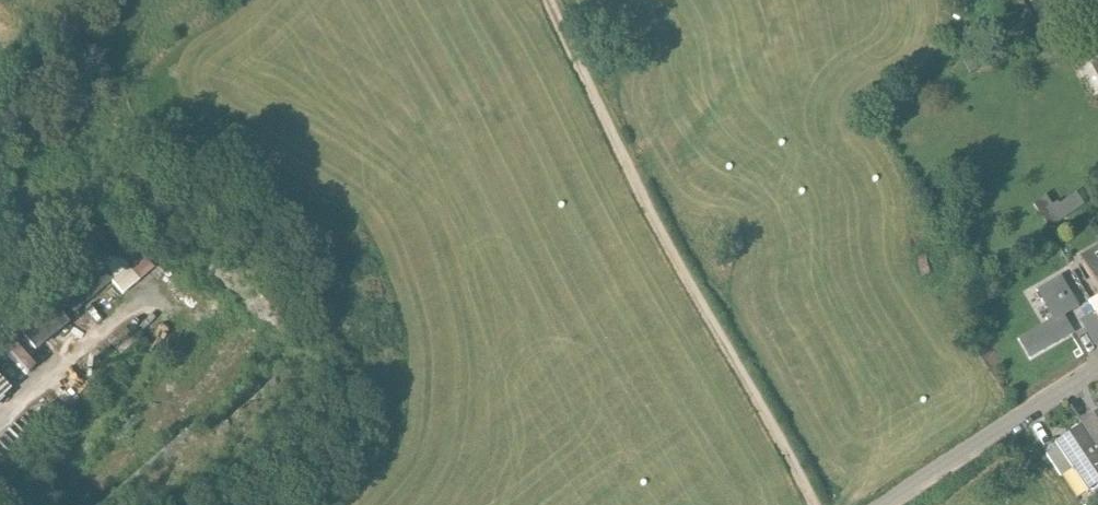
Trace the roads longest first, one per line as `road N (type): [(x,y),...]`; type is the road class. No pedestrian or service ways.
road 1 (track): [(811,504),(539,0)]
road 2 (residential): [(1097,366),(882,504)]

